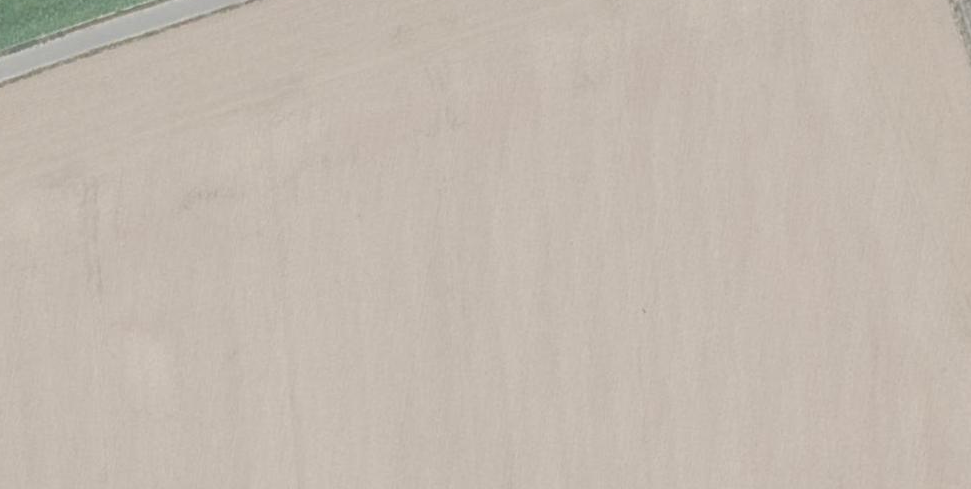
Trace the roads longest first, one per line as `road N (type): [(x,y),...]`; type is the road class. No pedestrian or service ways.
road 1 (unclassified): [(0,71),(213,0)]
road 2 (track): [(928,0),(970,122)]

